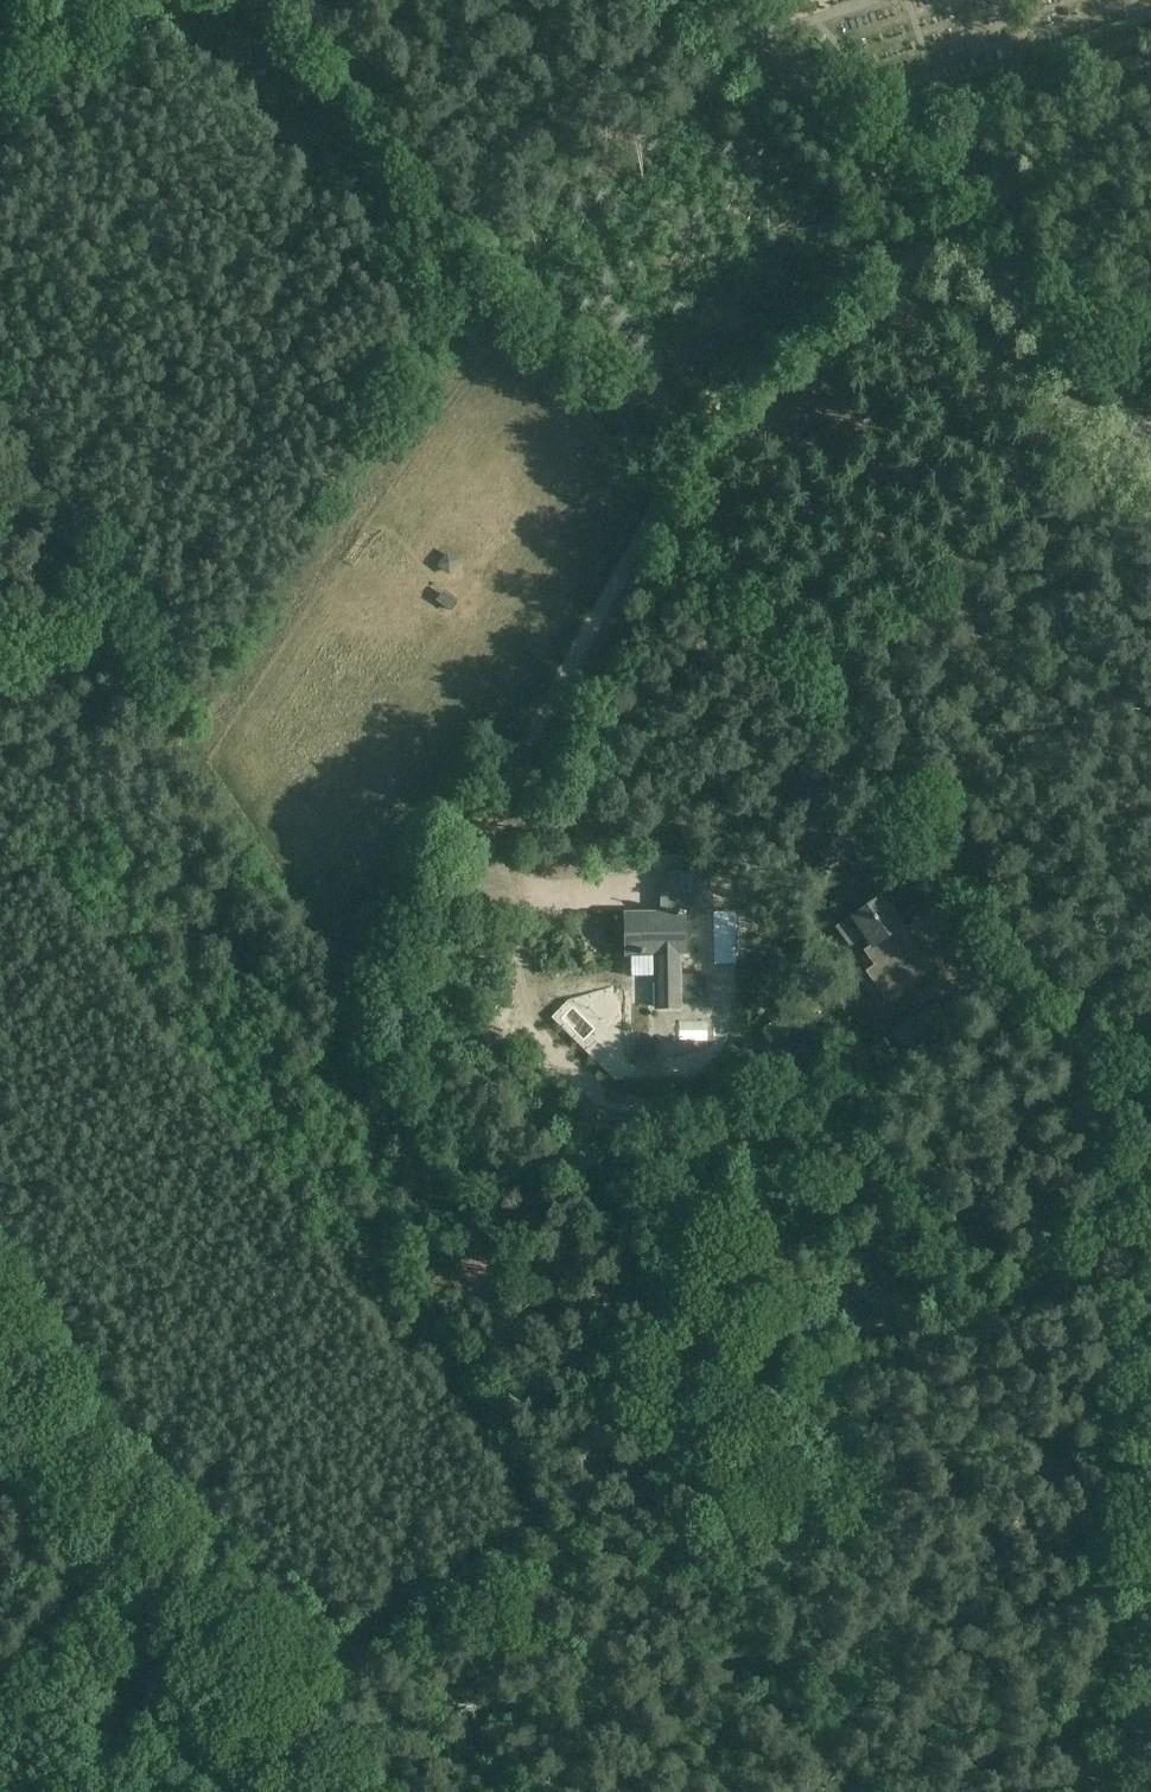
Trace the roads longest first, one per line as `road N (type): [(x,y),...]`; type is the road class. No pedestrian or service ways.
road 1 (unclassified): [(1150,454),(716,0)]

